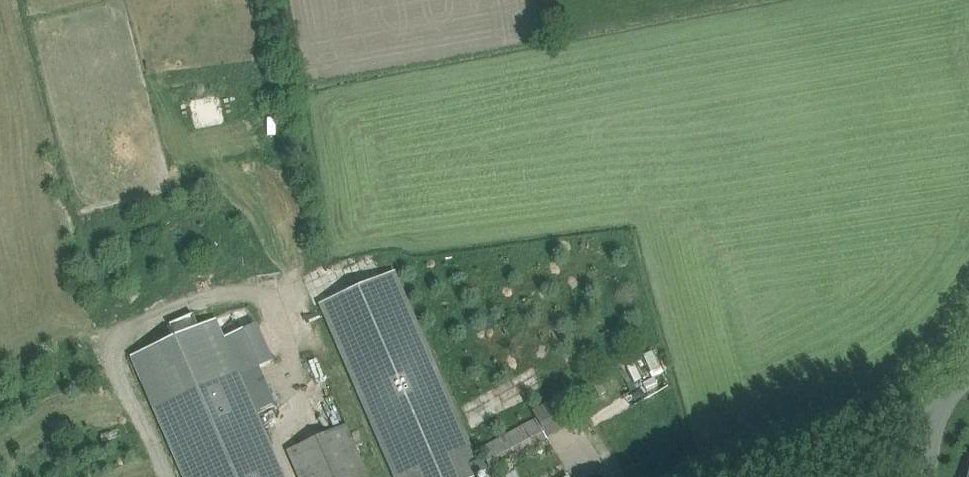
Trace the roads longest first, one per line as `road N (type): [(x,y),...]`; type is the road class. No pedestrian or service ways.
road 1 (unclassified): [(801,476),(937,405)]

